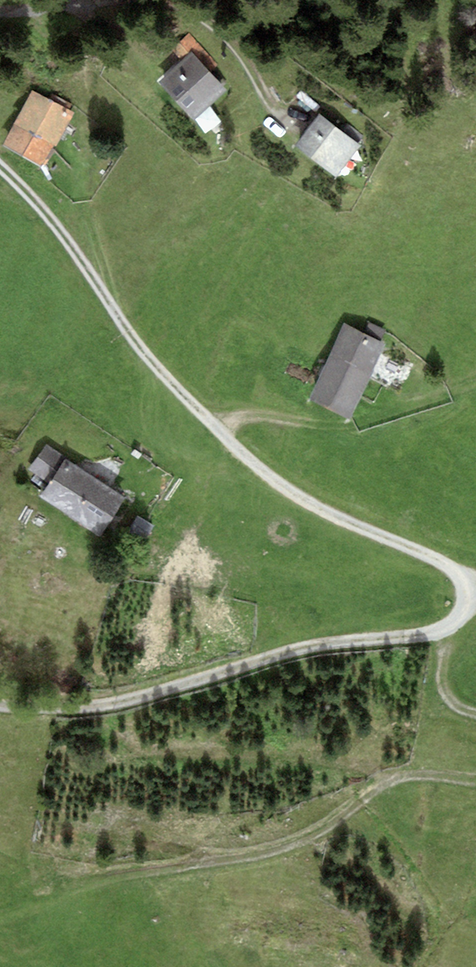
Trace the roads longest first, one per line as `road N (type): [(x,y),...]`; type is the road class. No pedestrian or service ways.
road 1 (track): [(475,601),(445,628),(418,636),(296,650),(147,699),(0,708)]
road 2 (track): [(0,169),(83,254),(168,378),(280,484)]
road 3 (track): [(475,780),(426,773),(386,781),(305,837),(243,857),(134,873)]
road 4 (track): [(219,431),(250,417),(373,425),(475,384)]
road 5 (track): [(0,13),(104,14),(220,29),(251,56)]
road 6 (track): [(475,580),(280,484)]

